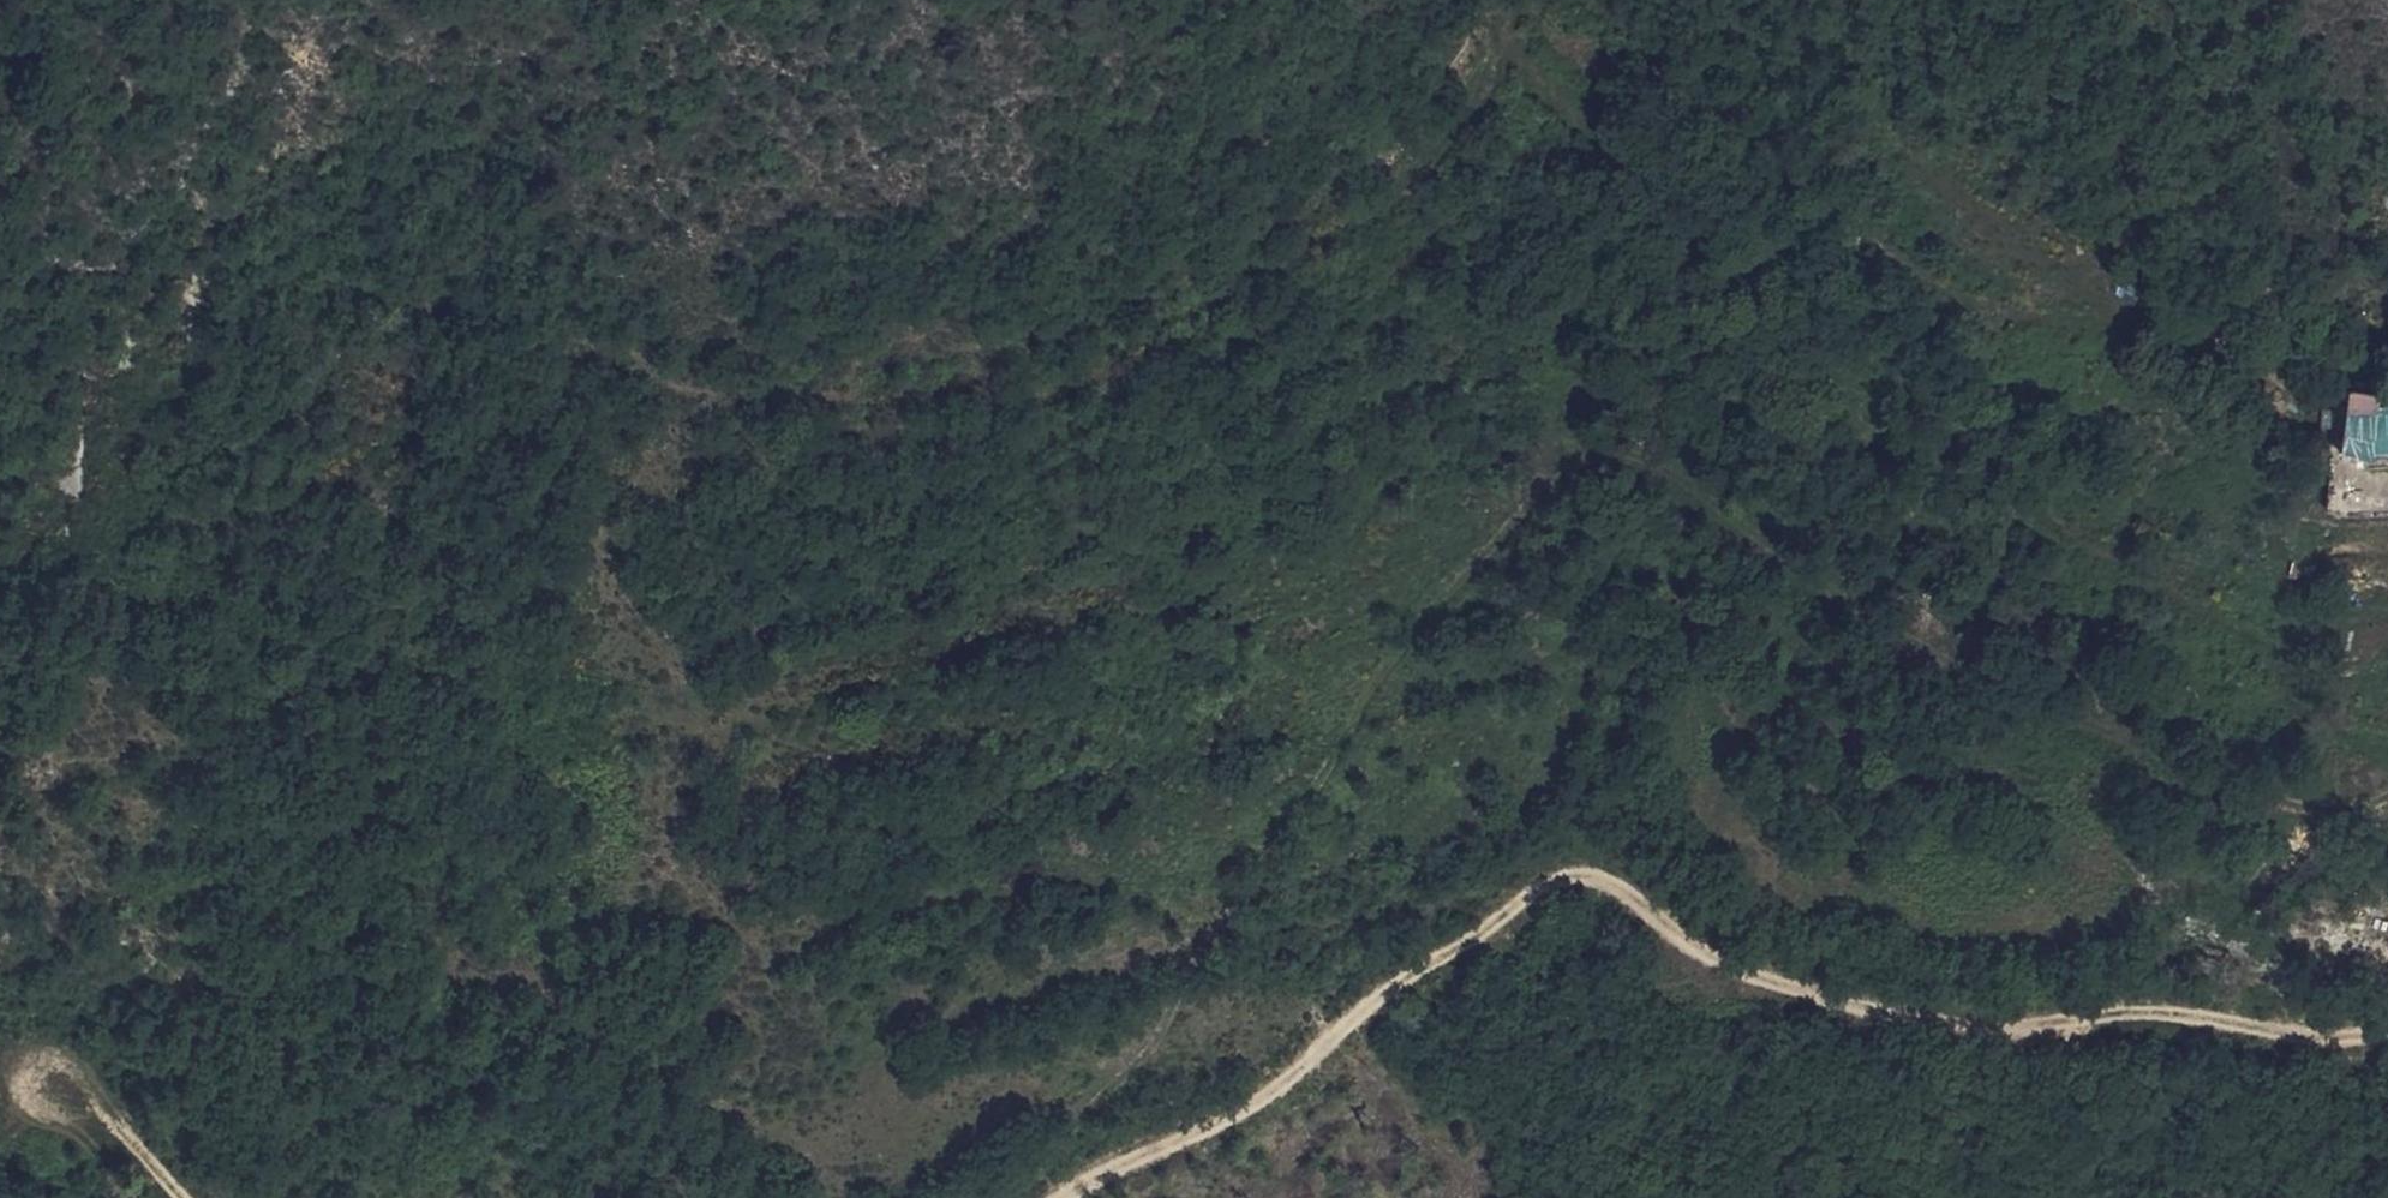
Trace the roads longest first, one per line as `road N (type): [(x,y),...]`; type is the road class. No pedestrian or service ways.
road 1 (track): [(2387,1026),(2277,1029),(2094,1012),(1996,1028),(1760,976),(1675,940),(1631,891),(1564,894),(1463,946),(1298,1079),(1065,1197)]
road 2 (track): [(193,1197),(72,1069),(39,1067),(19,1103),(62,1125),(118,1197)]

